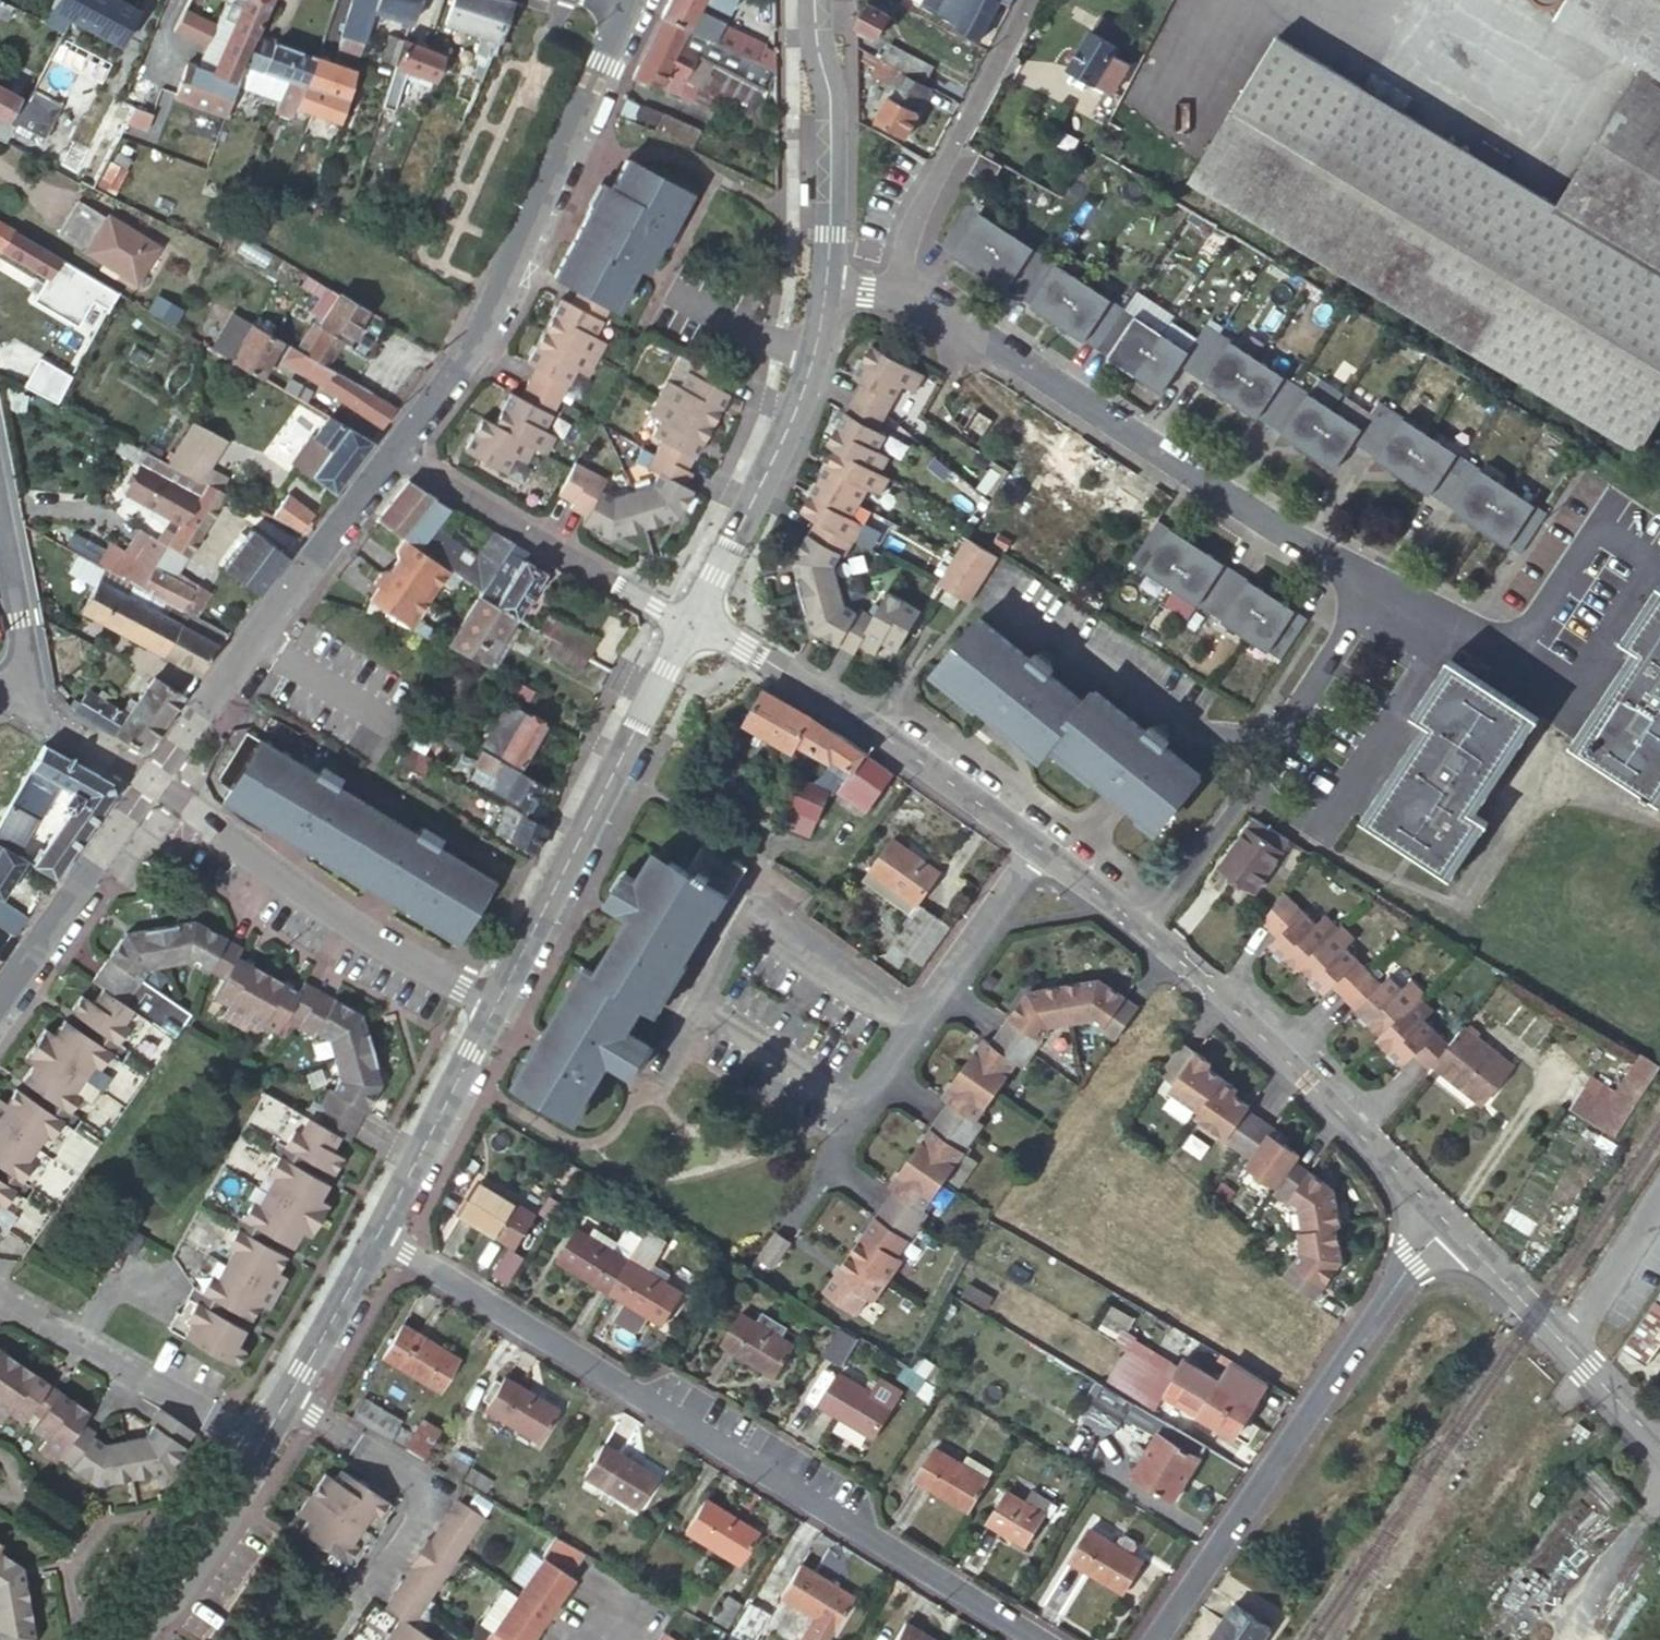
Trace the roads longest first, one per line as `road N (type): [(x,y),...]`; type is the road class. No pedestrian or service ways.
road 1 (tertiary): [(1441,1219),(1141,928),(970,802),(695,622)]
road 2 (residential): [(924,296),(1206,485),(1462,633),(1531,663),(1622,534),(1659,556)]
road 3 (residential): [(374,1238),(1036,1639)]
road 4 (residential): [(397,454),(523,271),(637,0)]
road 5 (residential): [(1155,1639),(1441,1219)]
road 6 (tertiary): [(374,1238),(216,1534),(130,1639)]
road 7 (tertiary): [(695,622),(495,1006)]
road 8 (residential): [(495,1006),(324,911),(151,783)]
road 9 (residential): [(151,783),(397,454)]
road 10 (tertiary): [(821,300),(780,442),(695,622)]
road 11 (unclassified): [(397,454),(695,622)]
road 12 (residential): [(924,296),(912,253),(921,215),(1030,0)]
road 13 (tertiary): [(1659,1445),(1441,1219)]
road 14 (tertiary): [(821,0),(821,300)]
road 15 (residential): [(0,998),(151,783)]
road 16 (tertiary): [(495,1006),(374,1238)]
road 17 (residential): [(151,783),(25,688)]
road 18 (residential): [(25,688),(0,549)]

